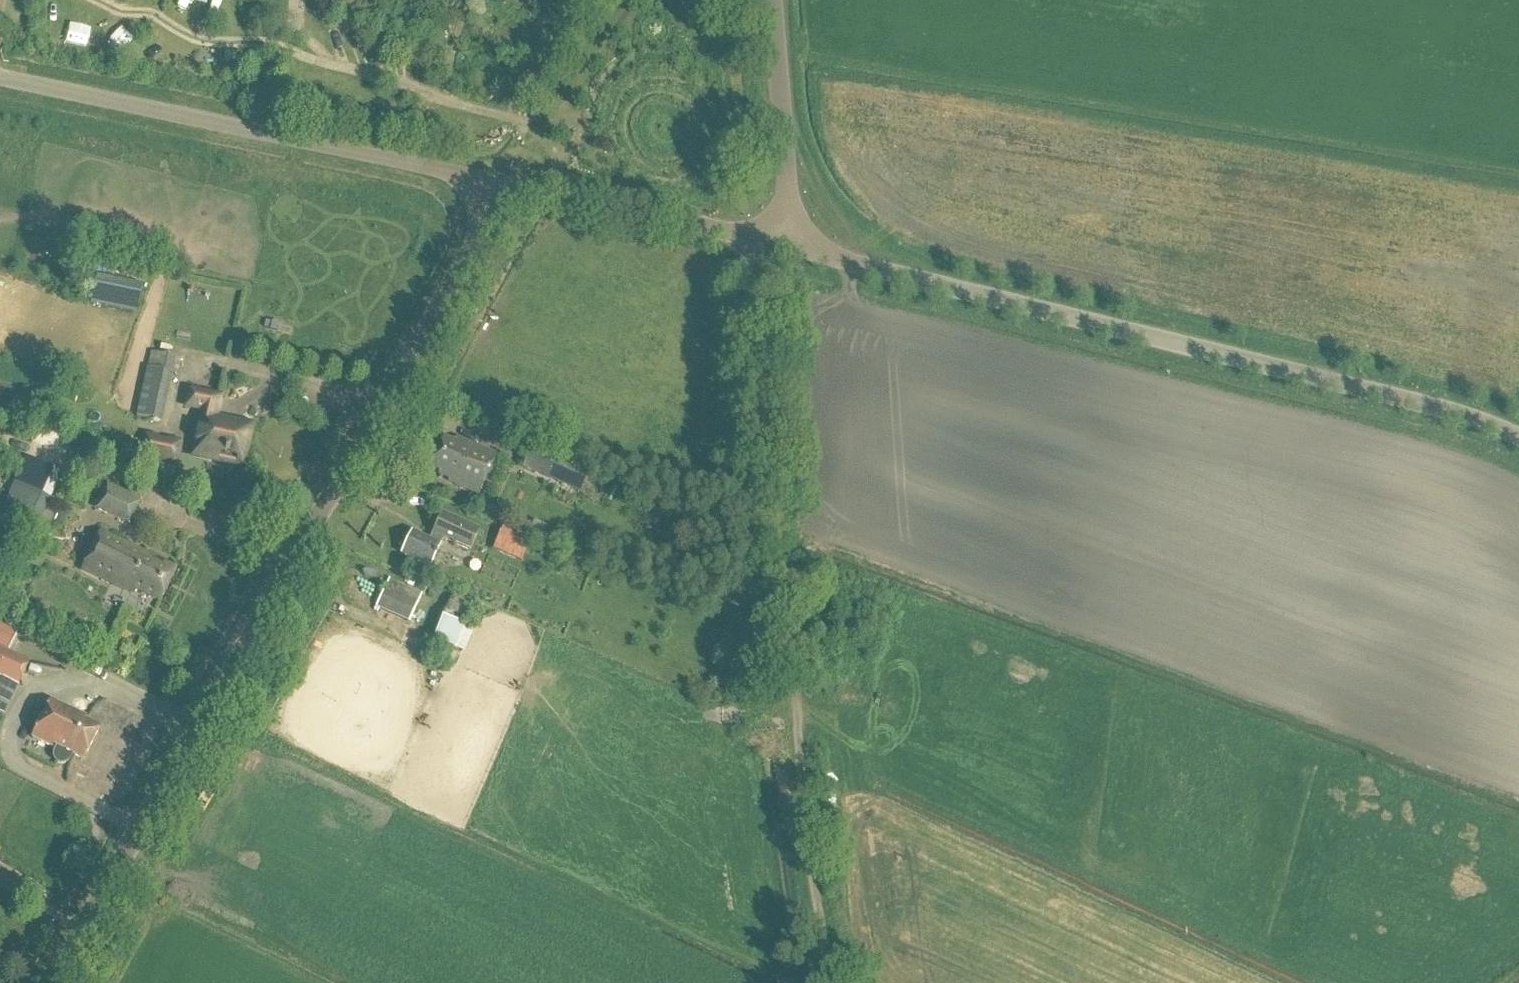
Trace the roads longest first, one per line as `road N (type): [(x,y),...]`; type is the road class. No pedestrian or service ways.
road 1 (tertiary): [(45,982),(515,183)]
road 2 (track): [(82,982),(502,253),(515,183)]
road 3 (tertiary): [(1518,439),(1450,411),(794,247)]
road 4 (track): [(831,982),(805,813),(745,238)]
road 5 (tertiary): [(515,183),(0,74)]
road 6 (tertiary): [(794,247),(515,183)]
road 7 (tertiary): [(794,247),(774,0)]
road 8 (track): [(631,0),(515,183)]

